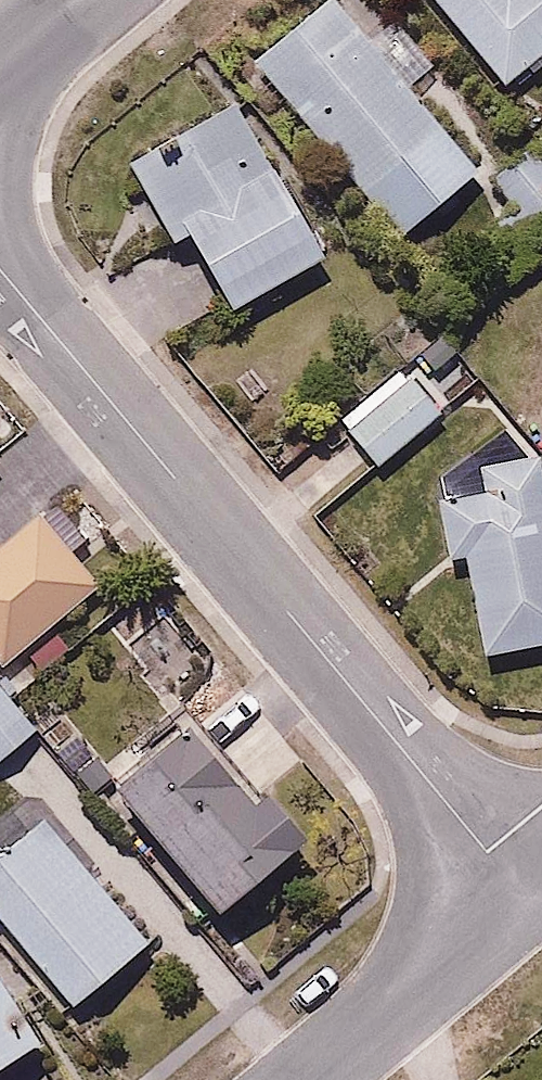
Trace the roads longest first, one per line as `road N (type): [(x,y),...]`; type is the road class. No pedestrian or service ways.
road 1 (residential): [(0,273),(522,896)]
road 2 (residential): [(522,896),(304,1079)]

